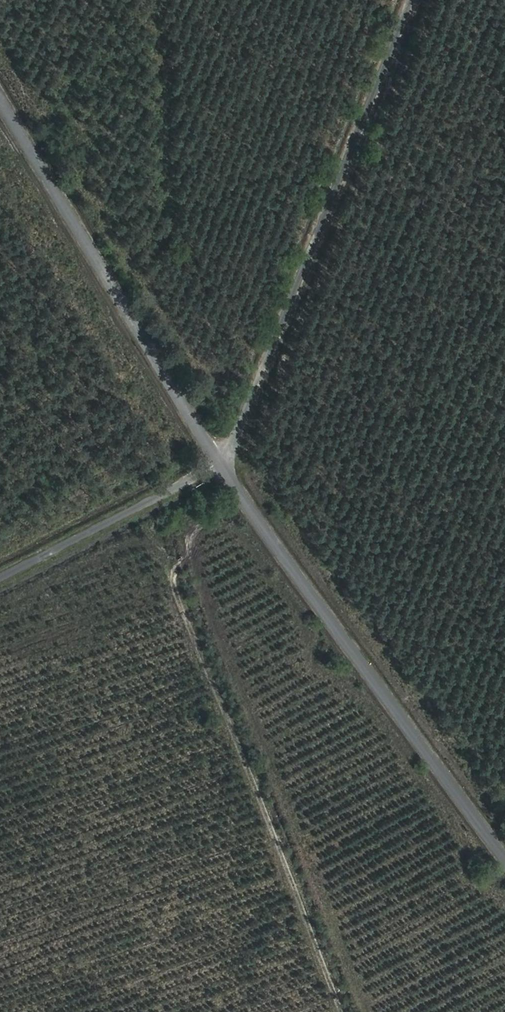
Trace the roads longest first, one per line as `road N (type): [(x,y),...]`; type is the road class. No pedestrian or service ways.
road 1 (unclassified): [(227,465),(416,0)]
road 2 (unclassified): [(227,465),(504,854)]
road 3 (unclassified): [(0,93),(227,465)]
road 4 (unclassified): [(227,465),(0,582)]

